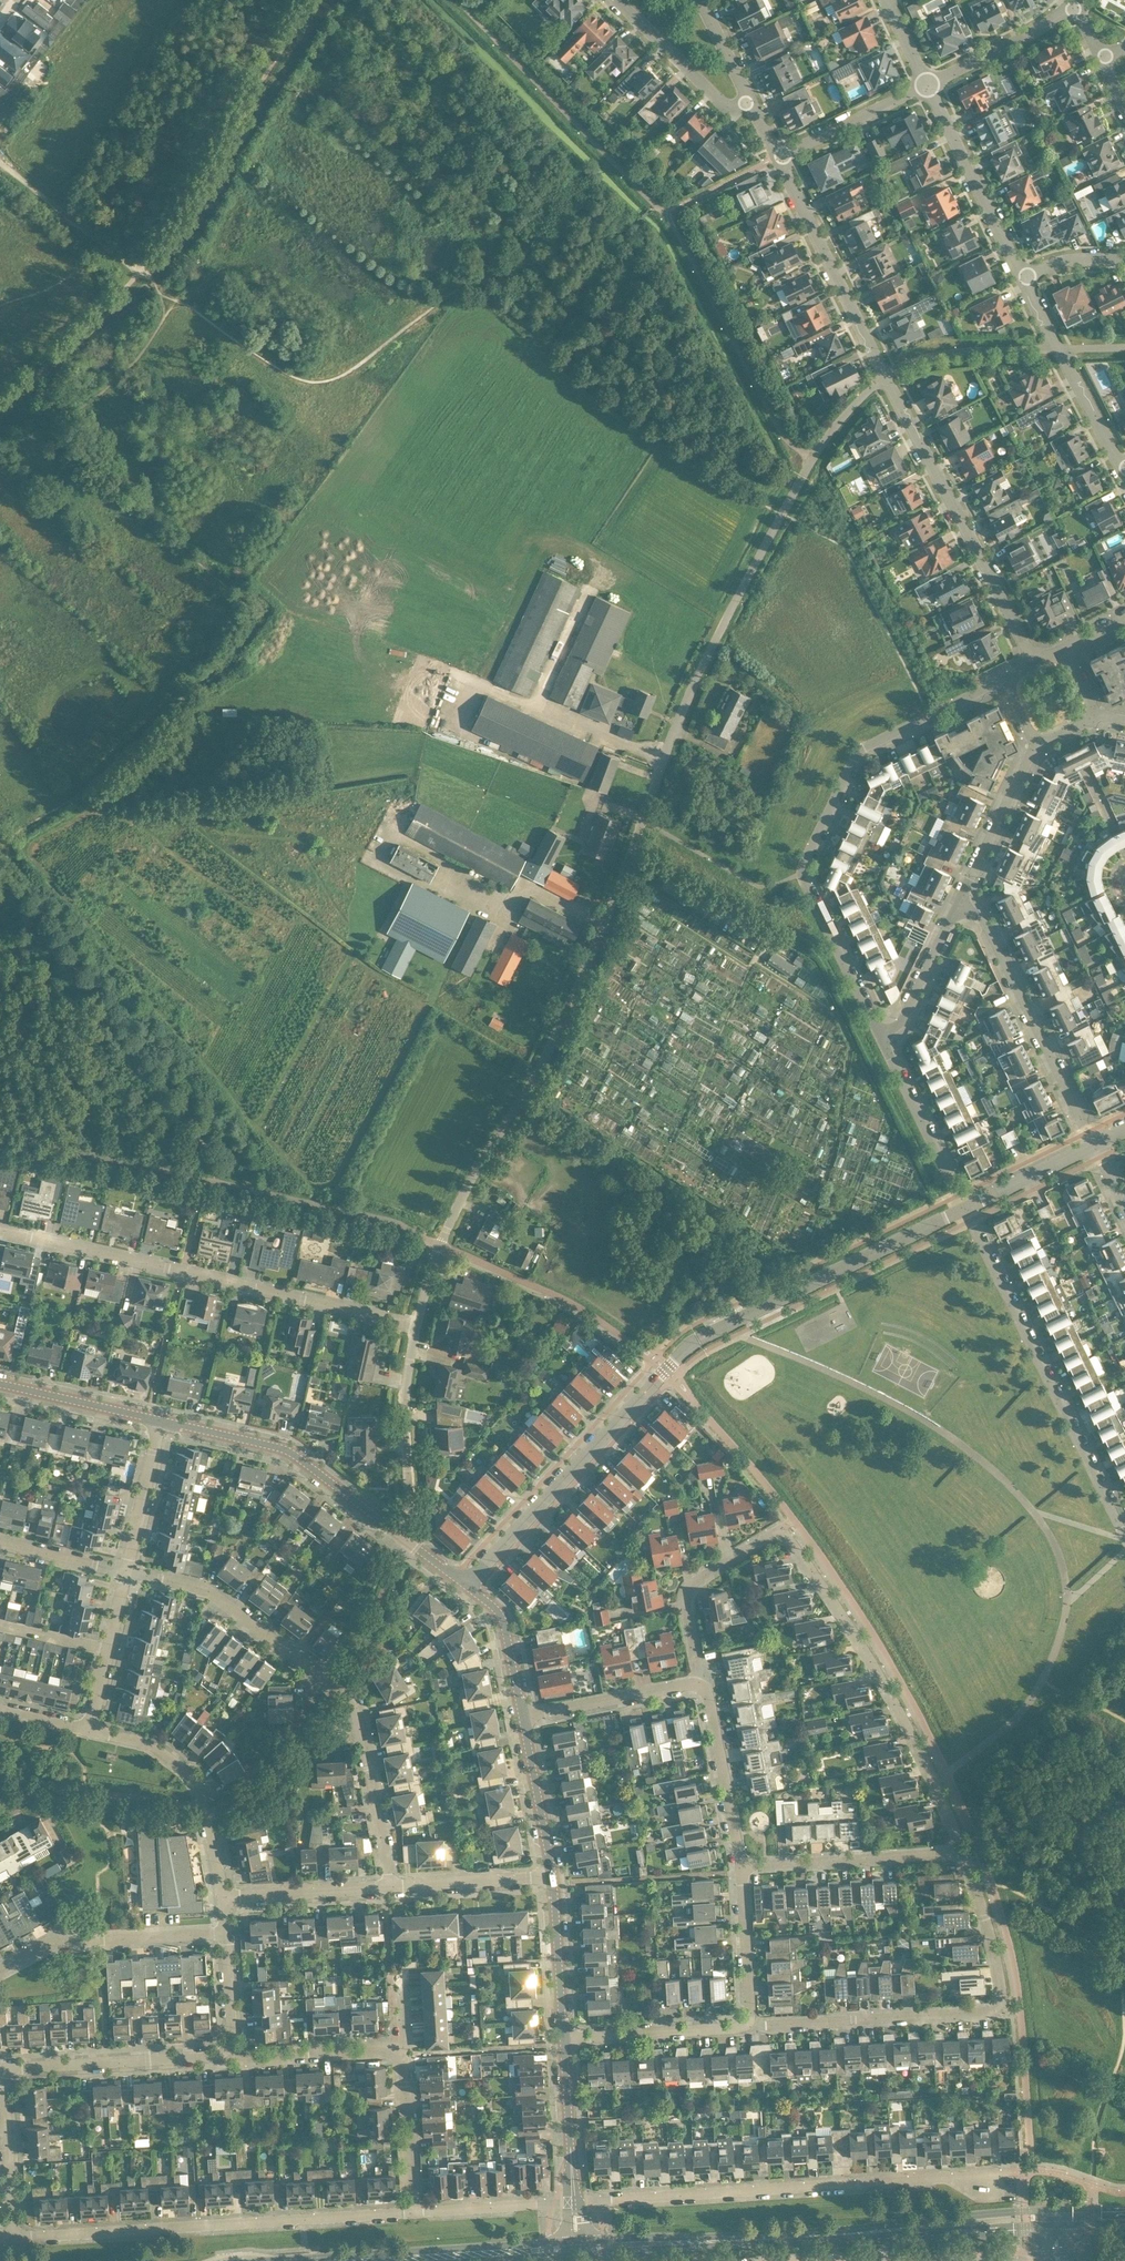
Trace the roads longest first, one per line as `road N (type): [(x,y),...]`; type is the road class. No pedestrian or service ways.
road 1 (unclassified): [(813,458),(675,727),(554,1030),(436,1244)]
road 2 (tertiary): [(467,1584),(695,1342),(964,1209)]
road 3 (residential): [(963,1852),(886,1690),(788,1536),(774,1534),(687,1590),(683,1610),(700,1670),(694,1684)]
road 4 (residential): [(1033,663),(779,156)]
road 5 (residential): [(880,1036),(801,874),(858,753),(1004,680)]
road 6 (residential): [(129,1570),(198,1584),(352,1701),(390,1887)]
road 7 (residential): [(1011,2172),(574,2201)]
road 8 (residential): [(0,1227),(418,1326)]
road 9 (residential): [(749,2024),(1004,2010),(963,1852)]
road 10 (residential): [(413,2212),(14,2236)]
road 11 (residential): [(1124,1536),(964,1209)]
road 12 (residential): [(1094,1146),(985,923),(957,906)]
road 13 (tertiary): [(162,1421),(287,1450),(407,1538)]
road 14 (residential): [(0,1970),(62,1938),(225,1932)]
road 15 (residential): [(6,2066),(235,2057)]
road 16 (residential): [(742,1867),(963,1852)]
road 17 (residential): [(1024,279),(927,86)]
road 18 (residential): [(407,1538),(414,1493),(409,1377),(418,1326)]
road 19 (residential): [(0,1807),(36,1789),(75,1788),(205,1807)]
road 20 (residential): [(1123,463),(1024,279)]
road 21 (residential): [(742,1867),(708,1691),(694,1684)]
road 22 (residential): [(964,1209),(880,1036)]
road 23 (residential): [(563,2041),(749,2024)]
road 24 (secondary): [(1058,2211),(875,2231)]
road 25 (residential): [(957,906),(1037,746)]
road 26 (secondary): [(700,2241),(875,2231)]
road 27 (residential): [(694,1684),(522,1714)]
road 28 (residential): [(750,103),(725,104),(618,0)]
road 29 (residential): [(14,2236),(6,2066)]
road 30 (residential): [(235,2057),(405,2050)]
road 31 (residential): [(222,1897),(390,1887)]
road 32 (tertiary): [(553,1874),(563,2041)]
road 33 (tertiary): [(0,1383),(162,1421)]
road 34 (residential): [(927,86),(1073,10)]
road 35 (residential): [(779,156),(927,86)]
road 36 (residential): [(390,1887),(553,1874)]
road 37 (residential): [(92,1729),(129,1570)]
road 38 (tertiary): [(522,1714),(553,1874)]
road 39 (residential): [(413,2212),(405,2050)]
road 40 (residential): [(574,2201),(413,2212)]
road 41 (tertiary): [(563,2041),(574,2201)]
road 42 (residential): [(749,2024),(742,1867)]
road 43 (residential): [(880,1036),(905,1015),(957,906)]
road 44 (residential): [(129,1570),(162,1421)]
road 45 (tertiary): [(467,1584),(497,1611),(522,1714)]
road 46 (residential): [(205,1807),(191,1774),(148,1744),(92,1729)]
road 47 (tertiary): [(964,1209),(1094,1146)]
road 48 (secondary): [(907,2237),(1049,2227)]
road 49 (residential): [(0,1542),(129,1570)]
road 50 (residential): [(235,2057),(225,1932)]
road 51 (secondary): [(576,2255),(700,2241)]

